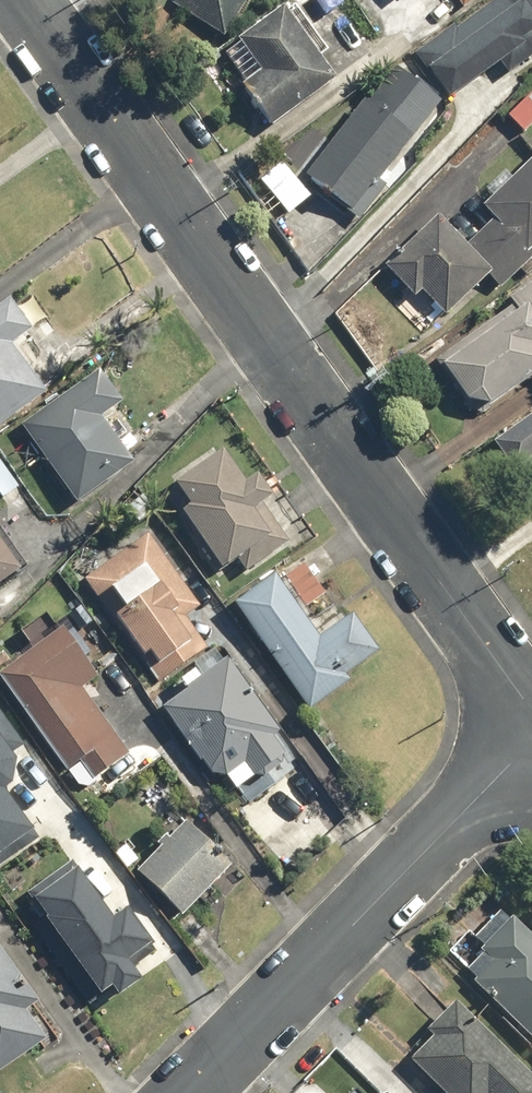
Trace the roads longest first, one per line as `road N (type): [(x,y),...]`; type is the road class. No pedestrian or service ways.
road 1 (residential): [(23,0),(531,717)]
road 2 (residential): [(183,1092),(531,753)]

